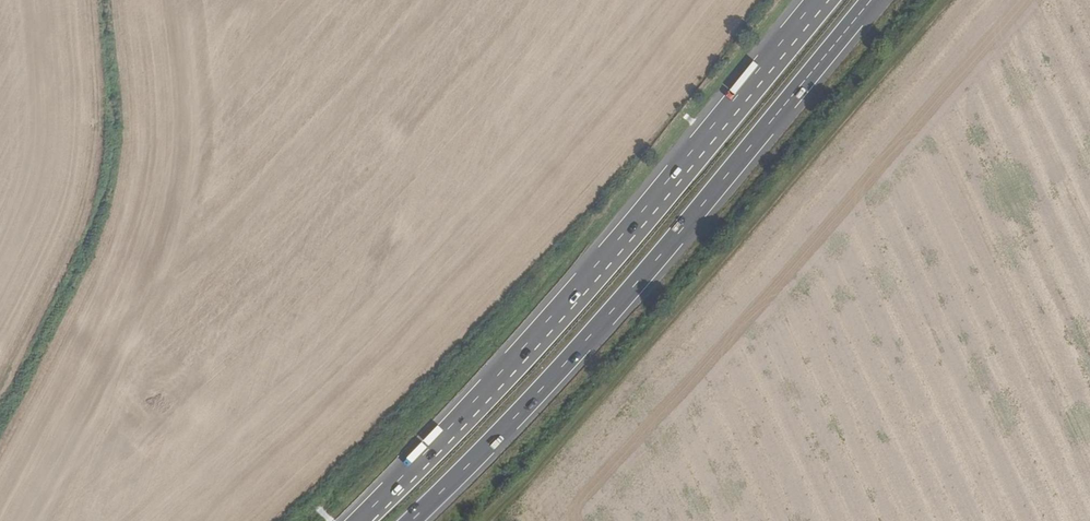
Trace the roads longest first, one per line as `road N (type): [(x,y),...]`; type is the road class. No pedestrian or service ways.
road 1 (trunk): [(408,520),(585,340),(871,0)]
road 2 (trunk): [(822,0),(549,326),(360,520)]
road 3 (track): [(0,380),(80,216),(92,172),(86,0)]

